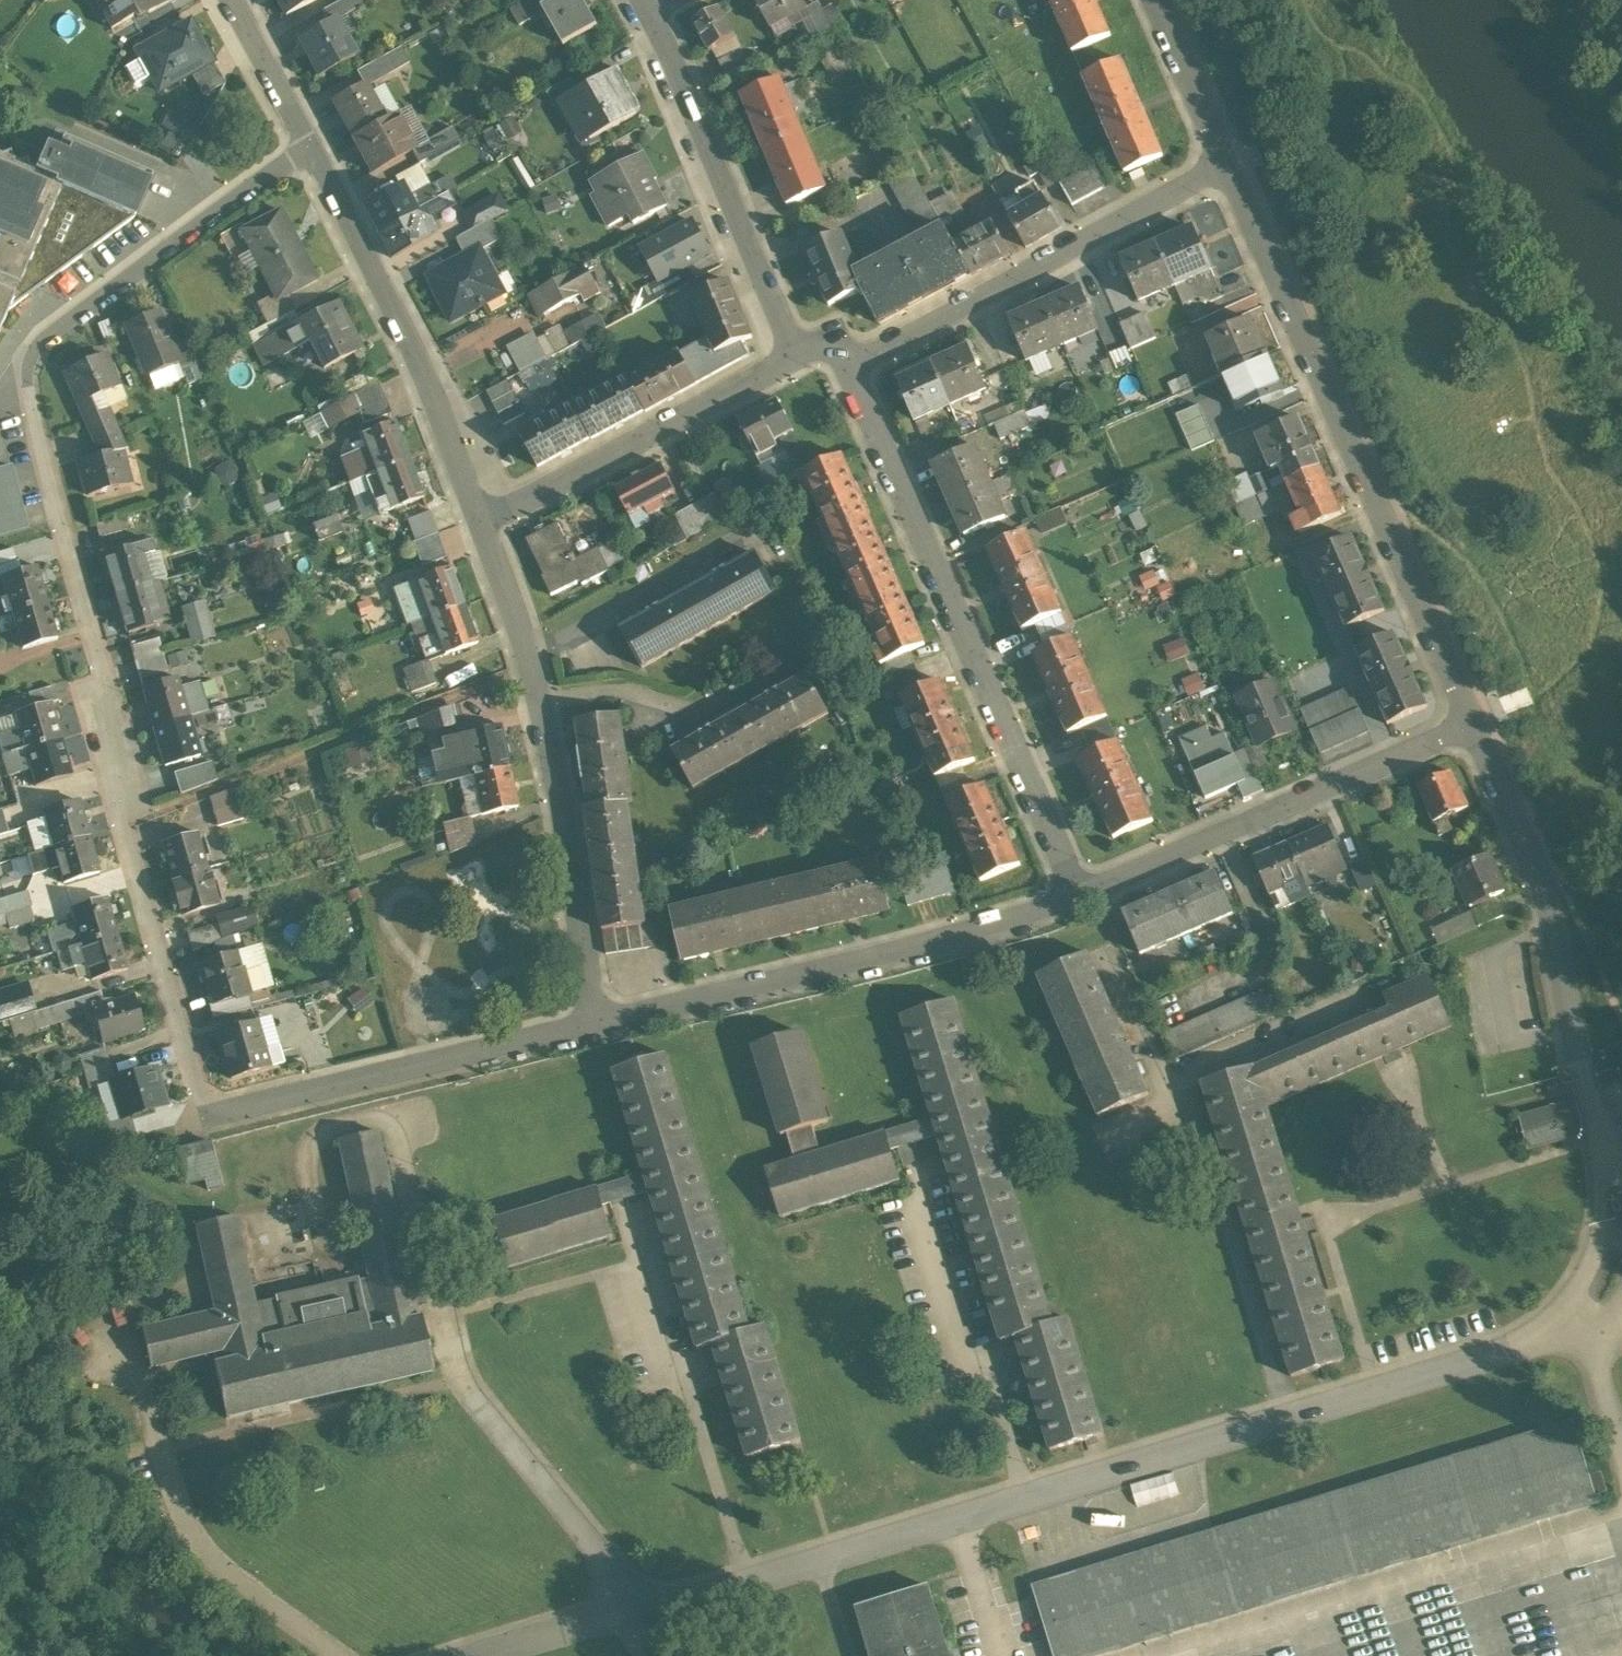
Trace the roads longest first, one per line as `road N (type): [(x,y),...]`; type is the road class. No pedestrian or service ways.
road 1 (residential): [(310,145),(29,356),(34,421),(127,757),(102,764),(203,1115)]
road 2 (residential): [(1475,724),(1221,164)]
road 3 (residential): [(1077,897),(851,368)]
road 4 (residential): [(594,1024),(543,710),(482,523)]
road 5 (residential): [(1077,897),(594,1024)]
road 6 (residential): [(1475,724),(1077,897)]
road 7 (residential): [(851,368),(1221,164)]
road 8 (residential): [(482,523),(393,310),(310,145)]
road 9 (residential): [(594,1024),(203,1115)]
road 10 (residential): [(799,358),(646,12)]
road 11 (residential): [(482,523),(799,358)]
road 12 (residential): [(1548,901),(1475,724)]
road 13 (residential): [(1221,164),(1165,0)]
road 14 (residential): [(310,145),(236,0)]

